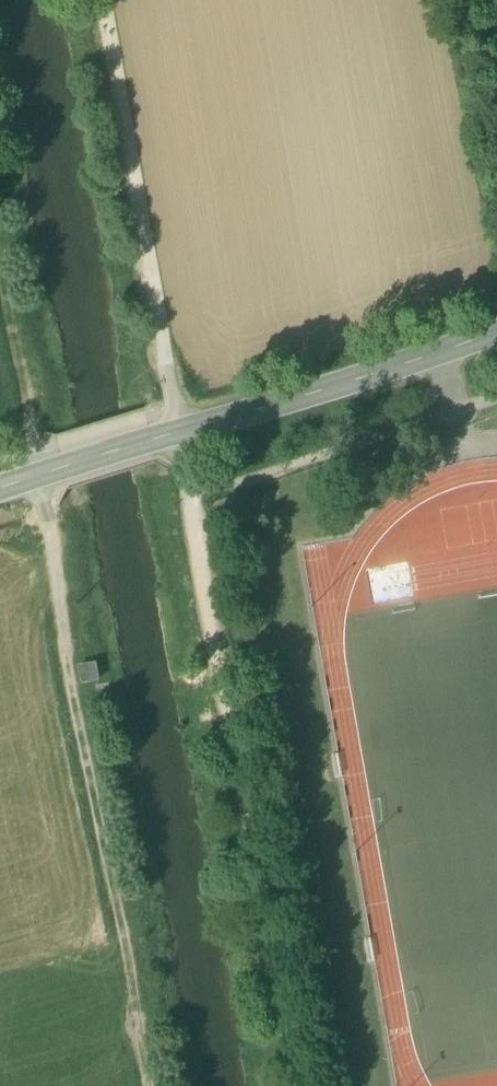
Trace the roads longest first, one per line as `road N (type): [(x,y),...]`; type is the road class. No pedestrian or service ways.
road 1 (track): [(143,1085),(35,450)]
road 2 (track): [(193,481),(297,1085)]
road 3 (secondary): [(496,332),(0,490)]
road 4 (track): [(177,416),(106,0)]

